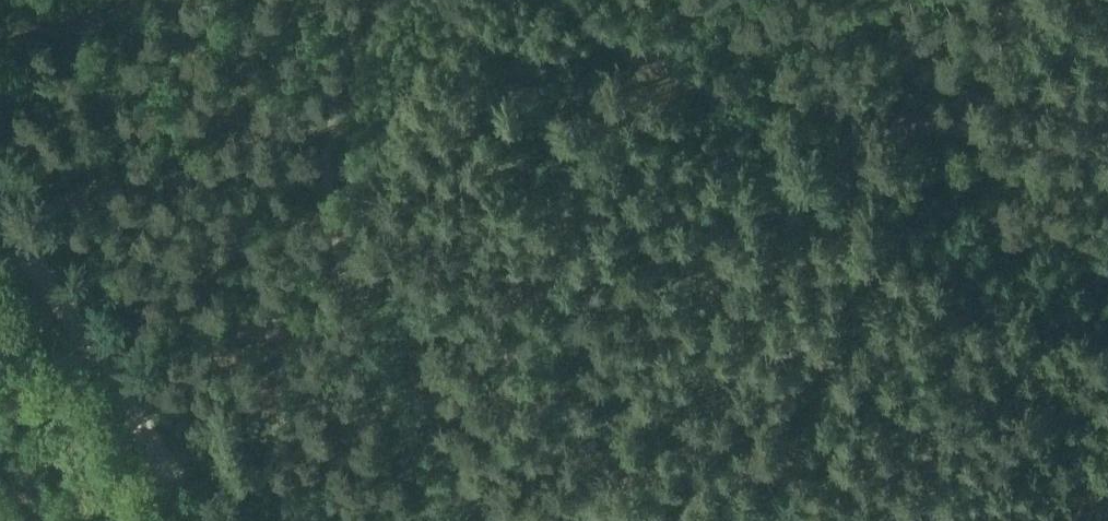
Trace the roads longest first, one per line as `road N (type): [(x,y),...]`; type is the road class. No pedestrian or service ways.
road 1 (track): [(200,520),(0,209)]

